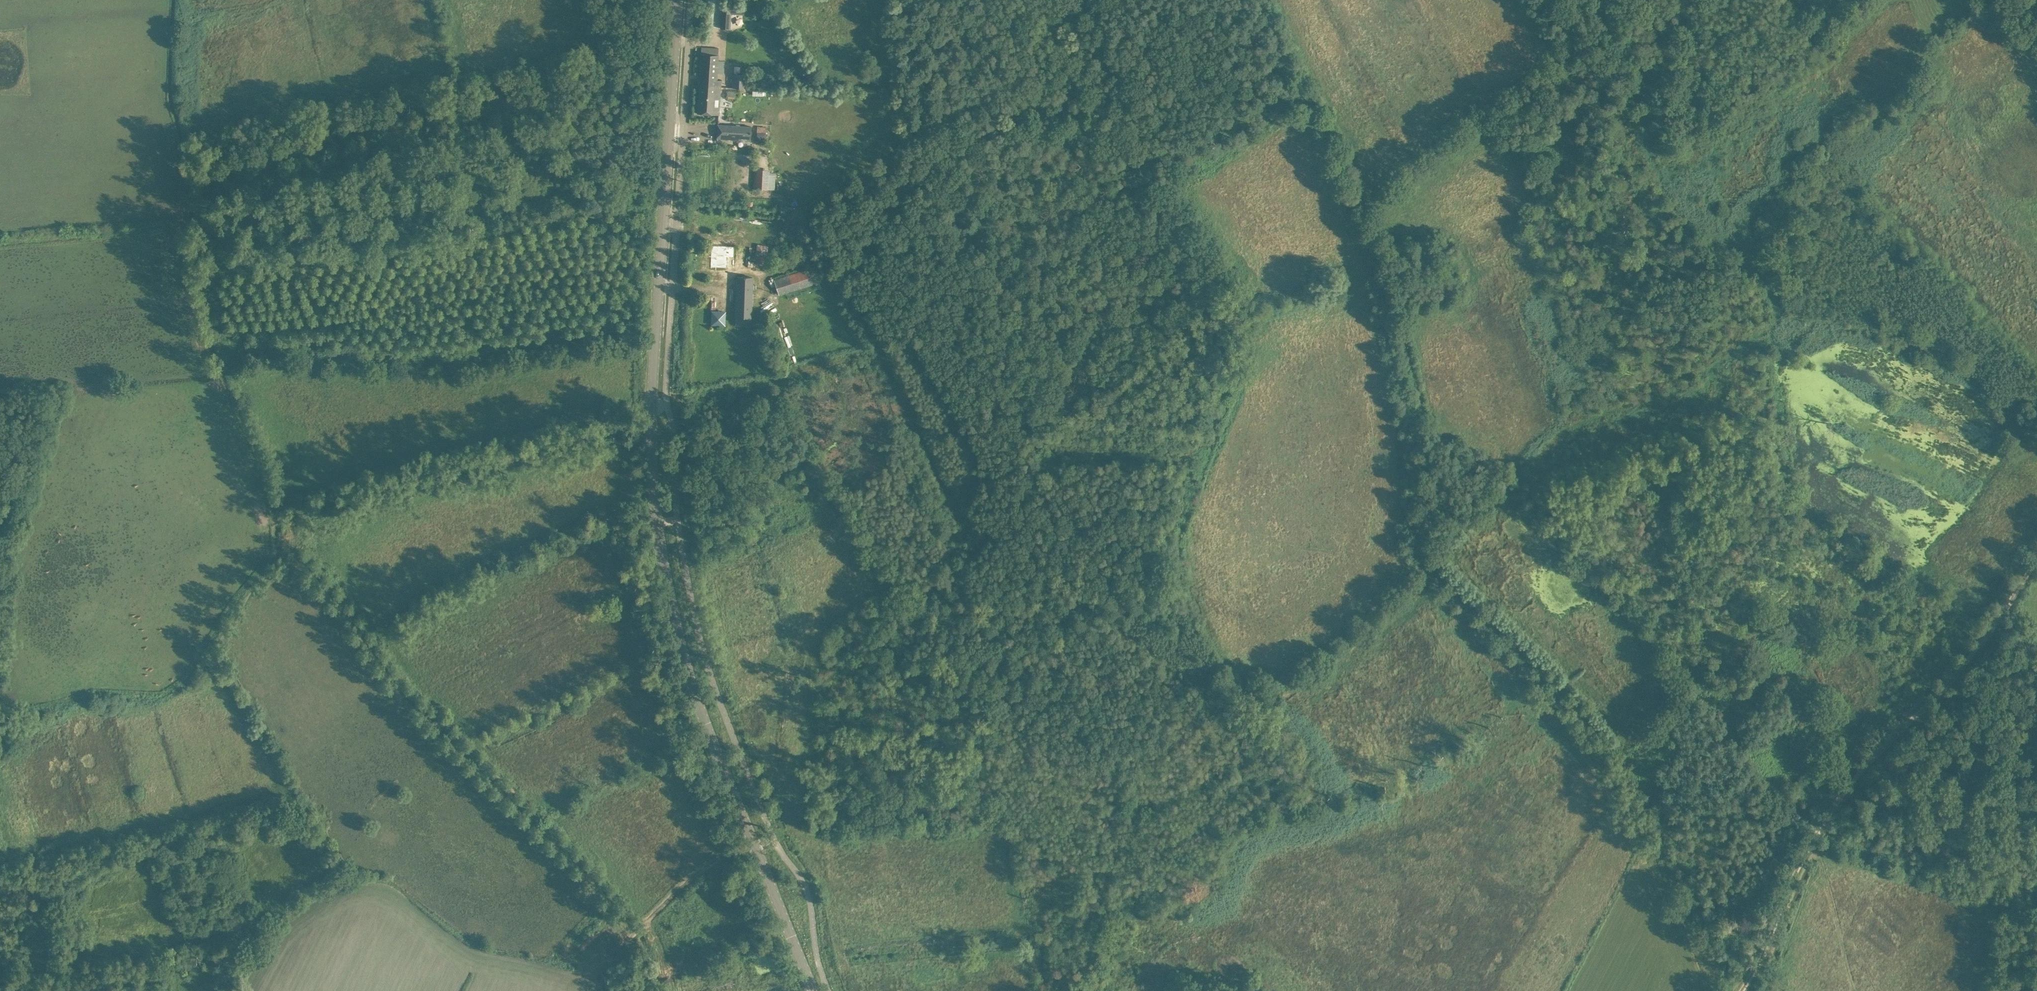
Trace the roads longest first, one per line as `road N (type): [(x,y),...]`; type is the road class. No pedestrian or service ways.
road 1 (track): [(1717,990),(1626,776),(1576,708),(1431,562),(1422,522),(1425,431),(1372,223),(1255,0)]
road 2 (tertiary): [(813,990),(706,724),(658,527),(651,415),(678,0)]
road 3 (track): [(1741,990),(1807,848),(1841,796),(1976,648),(2036,559)]

